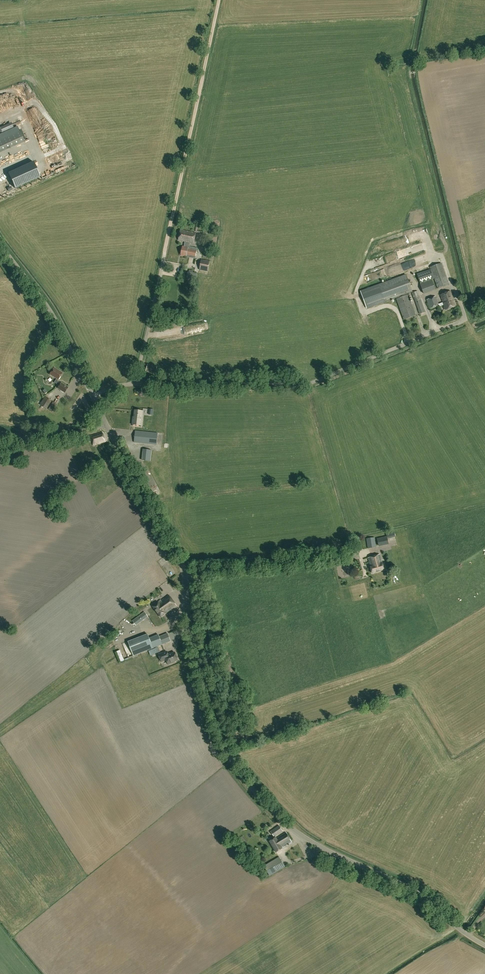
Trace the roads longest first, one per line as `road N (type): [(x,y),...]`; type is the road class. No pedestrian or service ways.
road 1 (unclassified): [(484,944),(425,892),(303,835),(264,798),(218,720),(186,576)]
road 2 (unclassified): [(137,385),(322,380),(464,320),(459,299)]
road 3 (track): [(162,263),(220,0)]
road 4 (unclassified): [(94,396),(46,303),(0,239)]
road 5 (unclassified): [(186,576),(109,425)]
road 6 (unclassified): [(186,576),(347,556)]
road 7 (unclassified): [(137,385),(162,263)]

